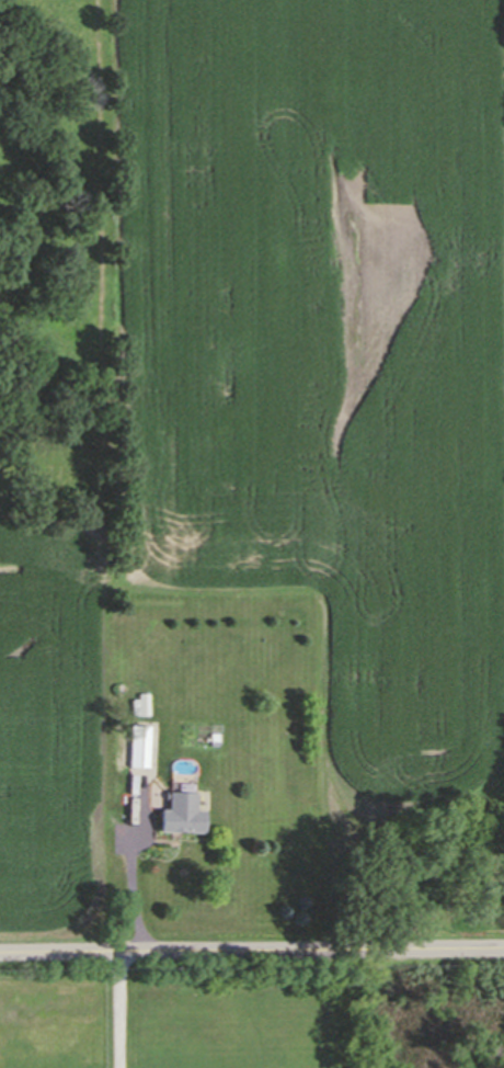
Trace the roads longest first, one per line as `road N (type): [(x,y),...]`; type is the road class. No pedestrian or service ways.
road 1 (residential): [(0,951),(503,948)]

